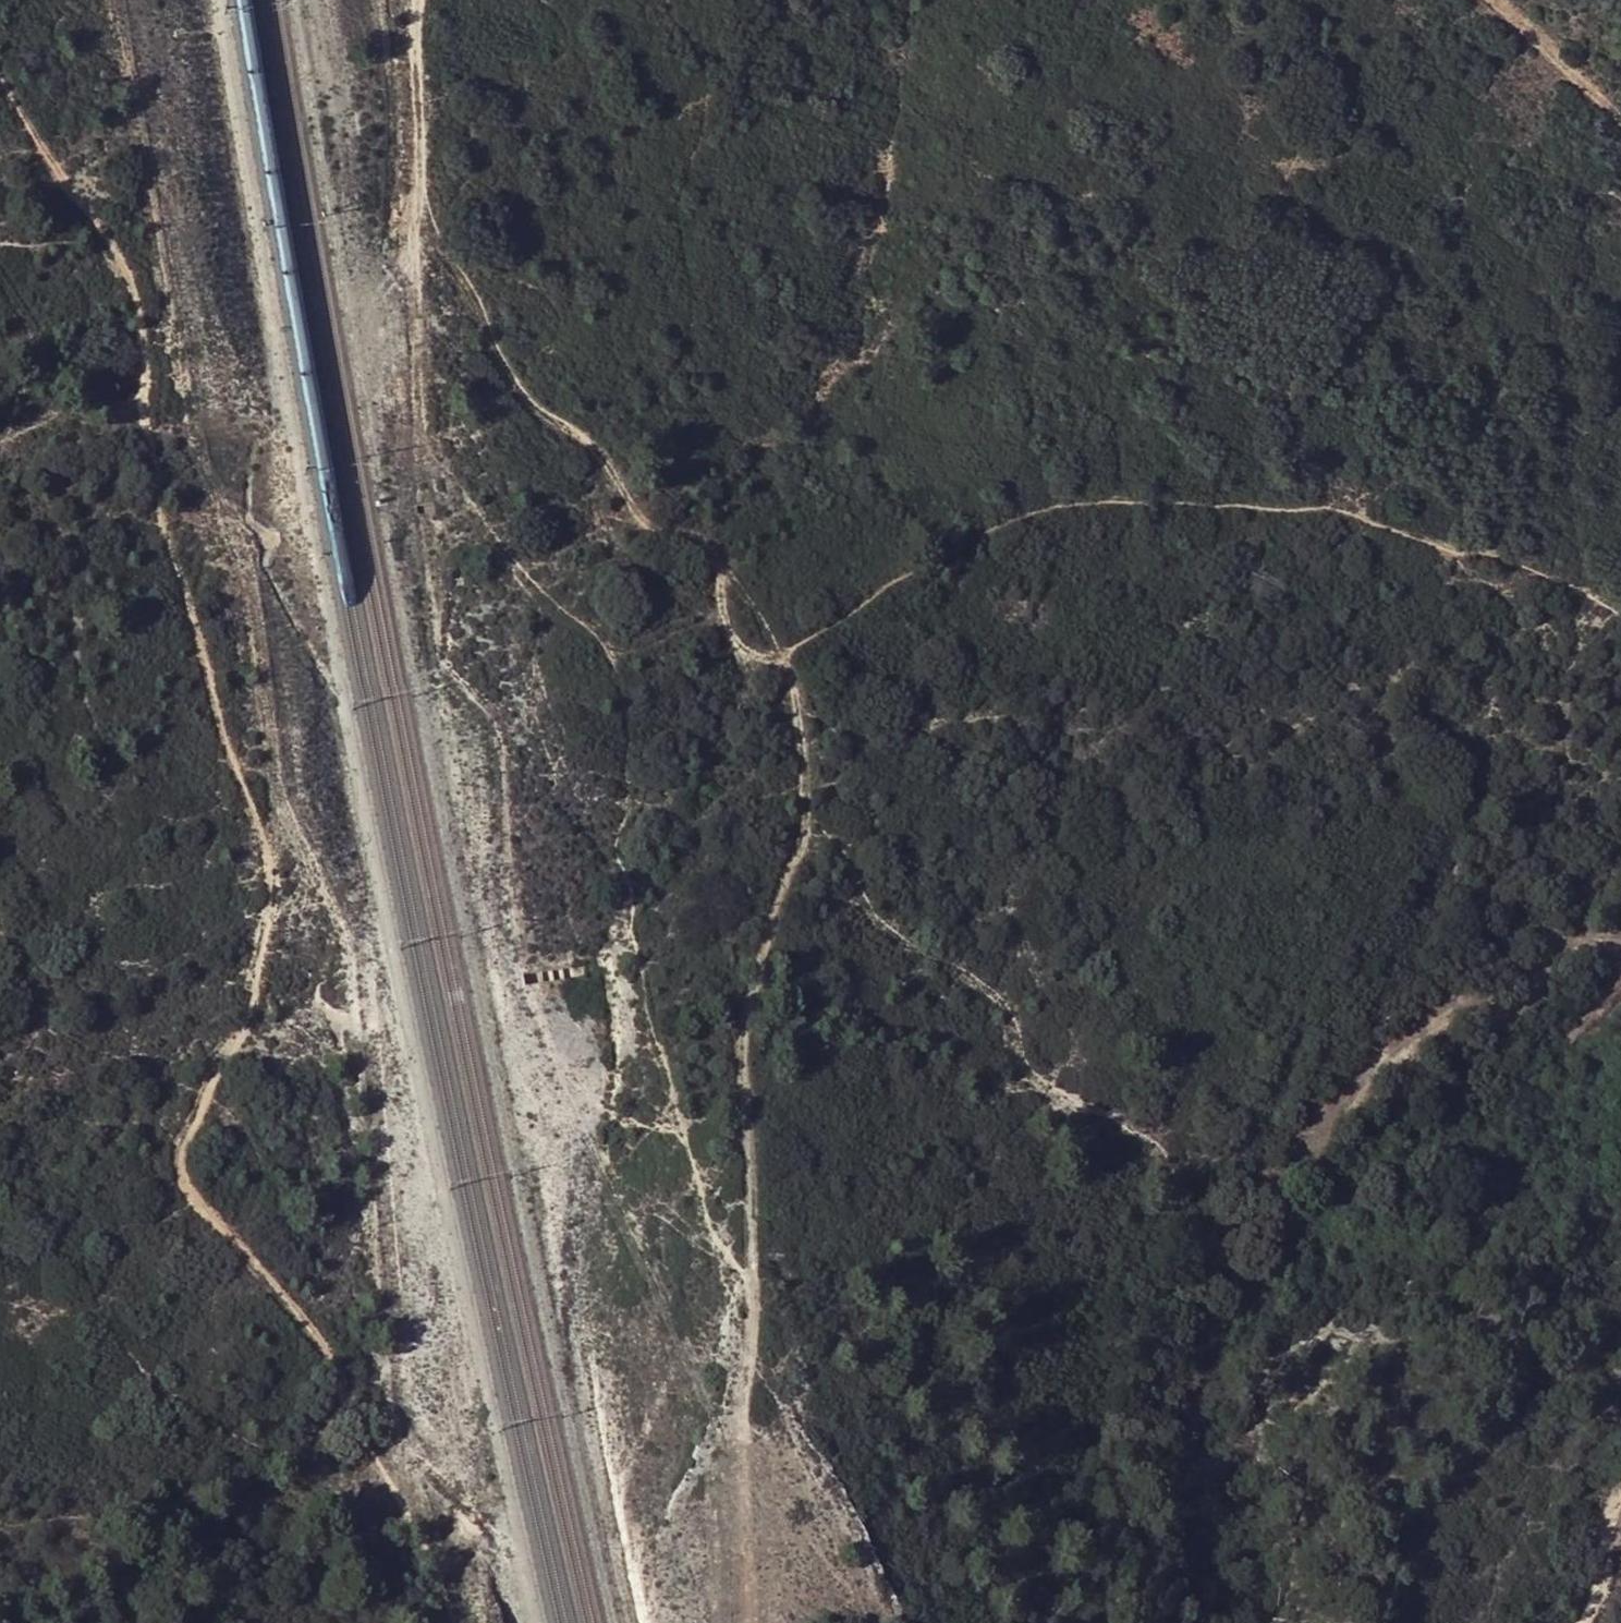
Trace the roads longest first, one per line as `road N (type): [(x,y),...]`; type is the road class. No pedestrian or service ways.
road 1 (track): [(423,0),(421,245),(450,261)]
road 2 (track): [(1620,1485),(1604,1527),(1613,1548),(1582,1622)]

